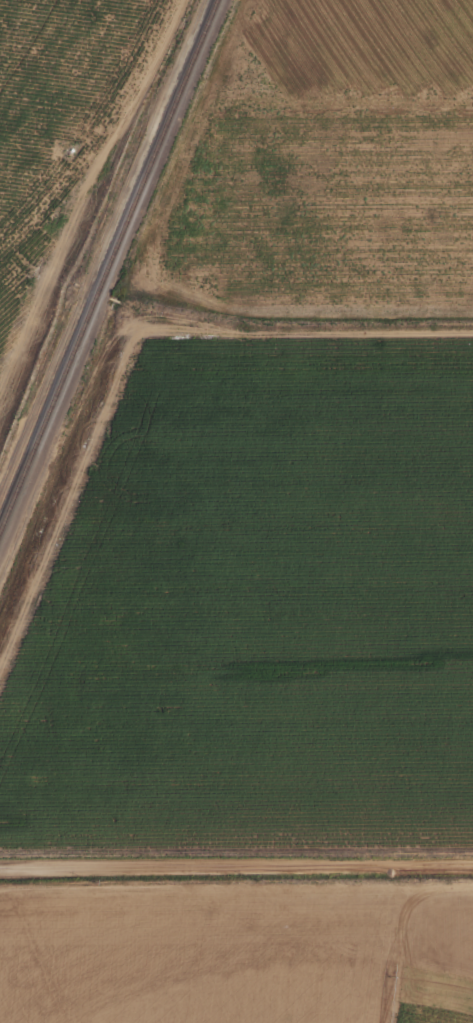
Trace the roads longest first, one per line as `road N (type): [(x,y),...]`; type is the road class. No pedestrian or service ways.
road 1 (track): [(472,329),(244,334),(135,321),(0,661)]
road 2 (residential): [(0,868),(472,865)]
road 3 (track): [(0,383),(73,195),(134,106),(188,0)]

